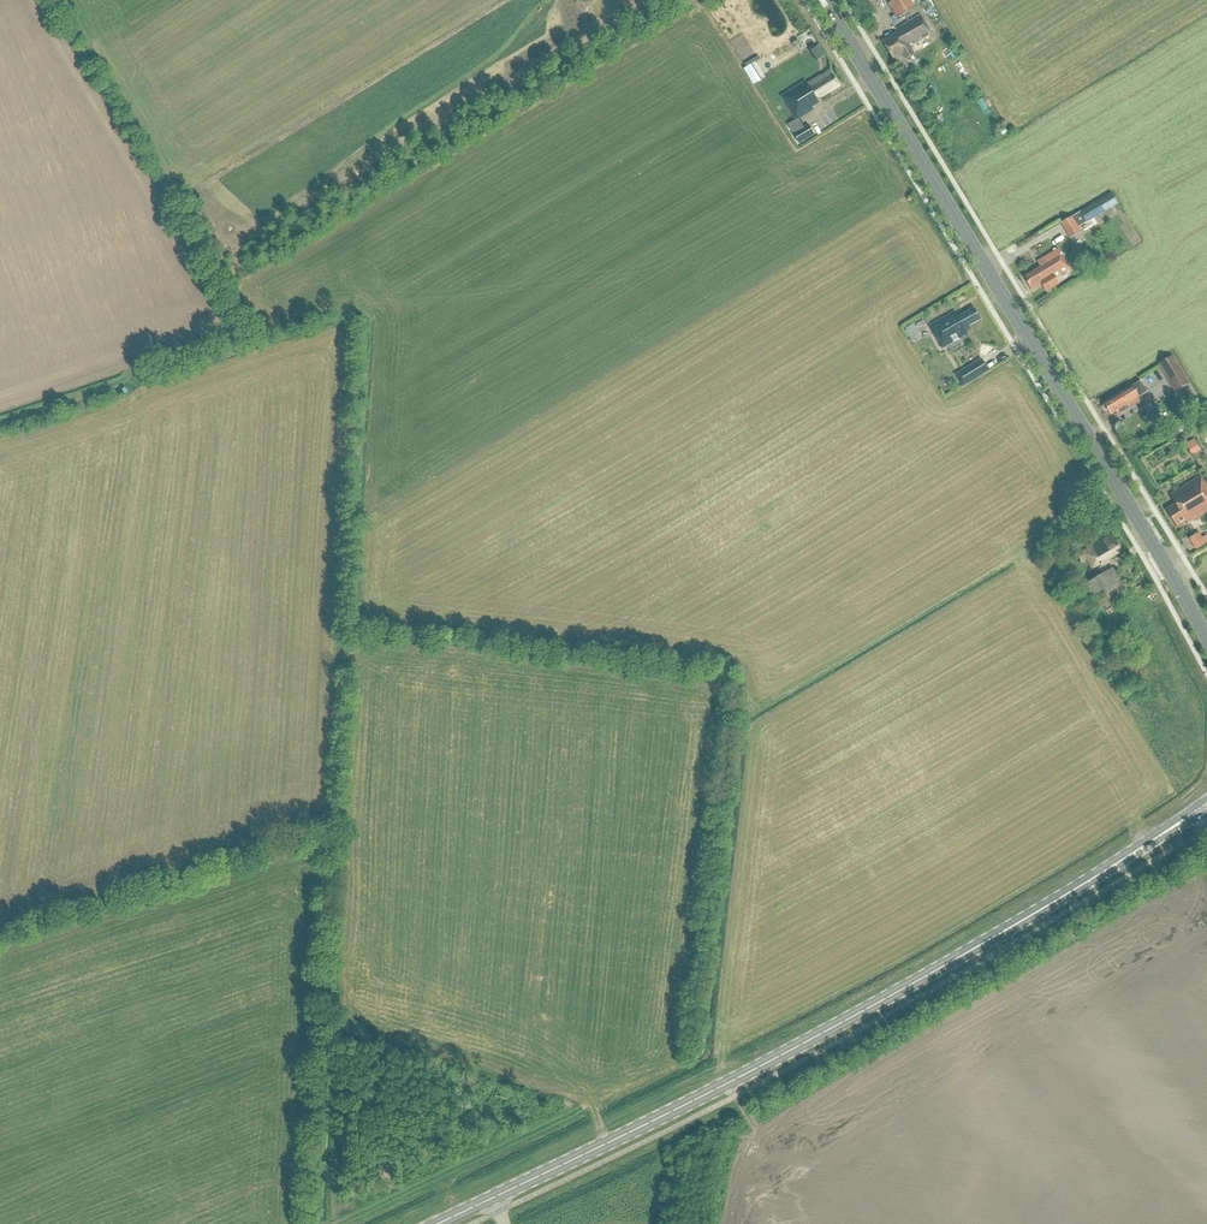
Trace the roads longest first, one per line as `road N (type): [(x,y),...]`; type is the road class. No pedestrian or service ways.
road 1 (secondary): [(436,1223),(836,1025),(1200,810)]
road 2 (secondary): [(1206,638),(823,0)]
road 3 (track): [(0,423),(130,379)]

